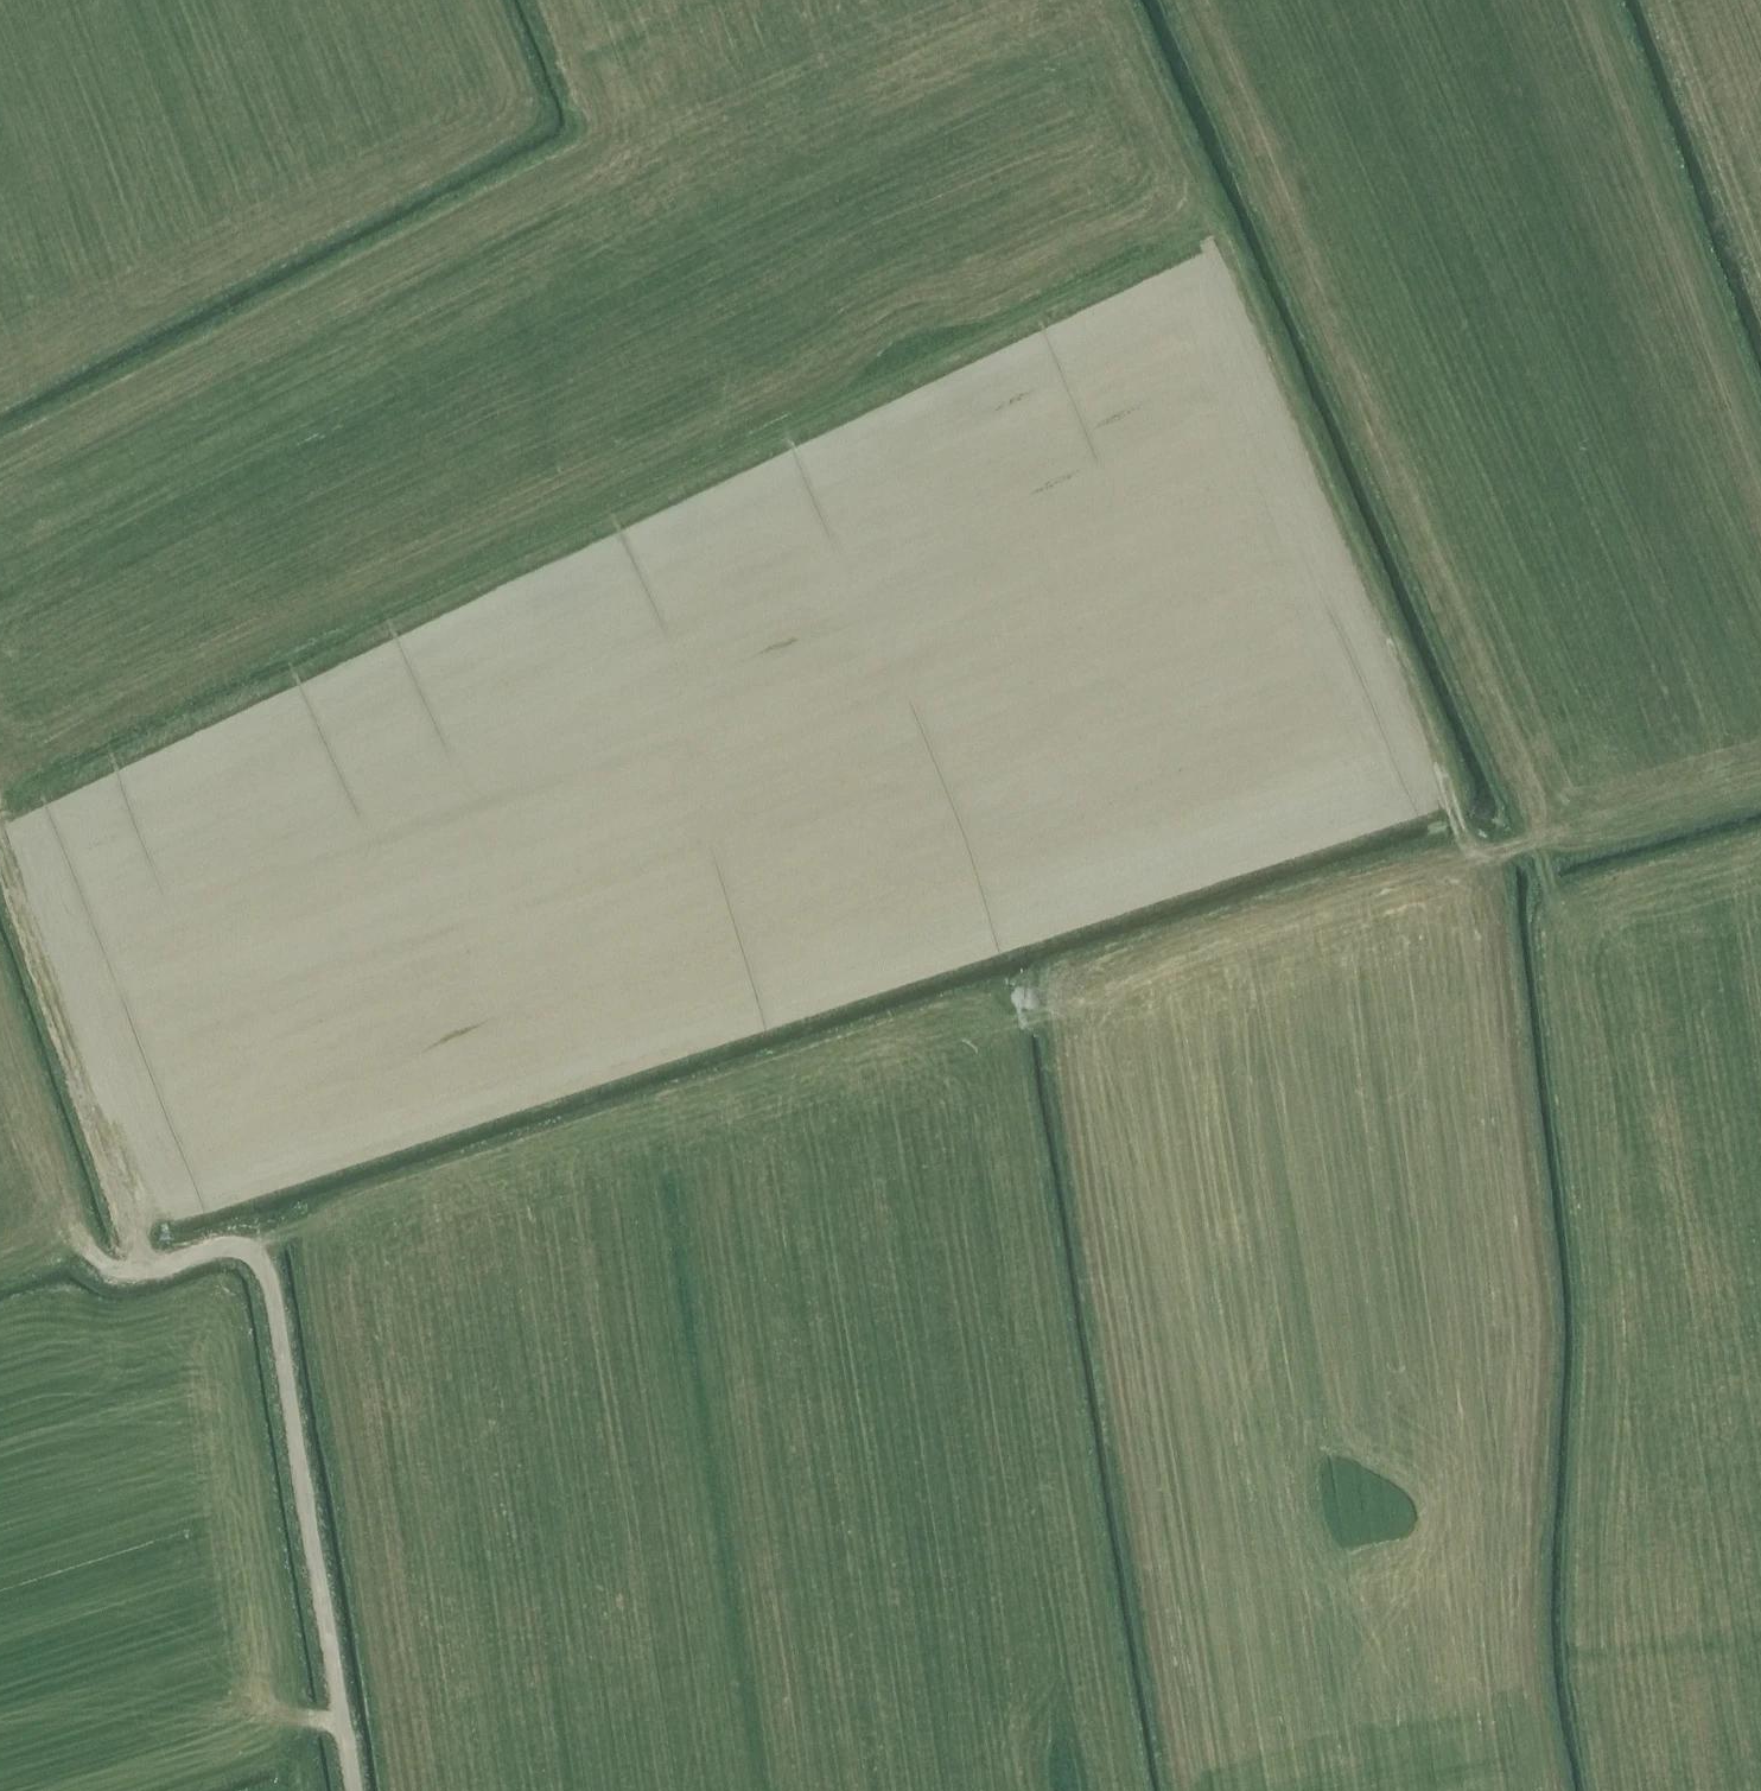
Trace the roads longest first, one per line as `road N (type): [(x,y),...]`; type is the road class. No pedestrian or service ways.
road 1 (track): [(355,1790),(270,1275),(251,1245),(218,1243),(141,1272),(0,842)]

